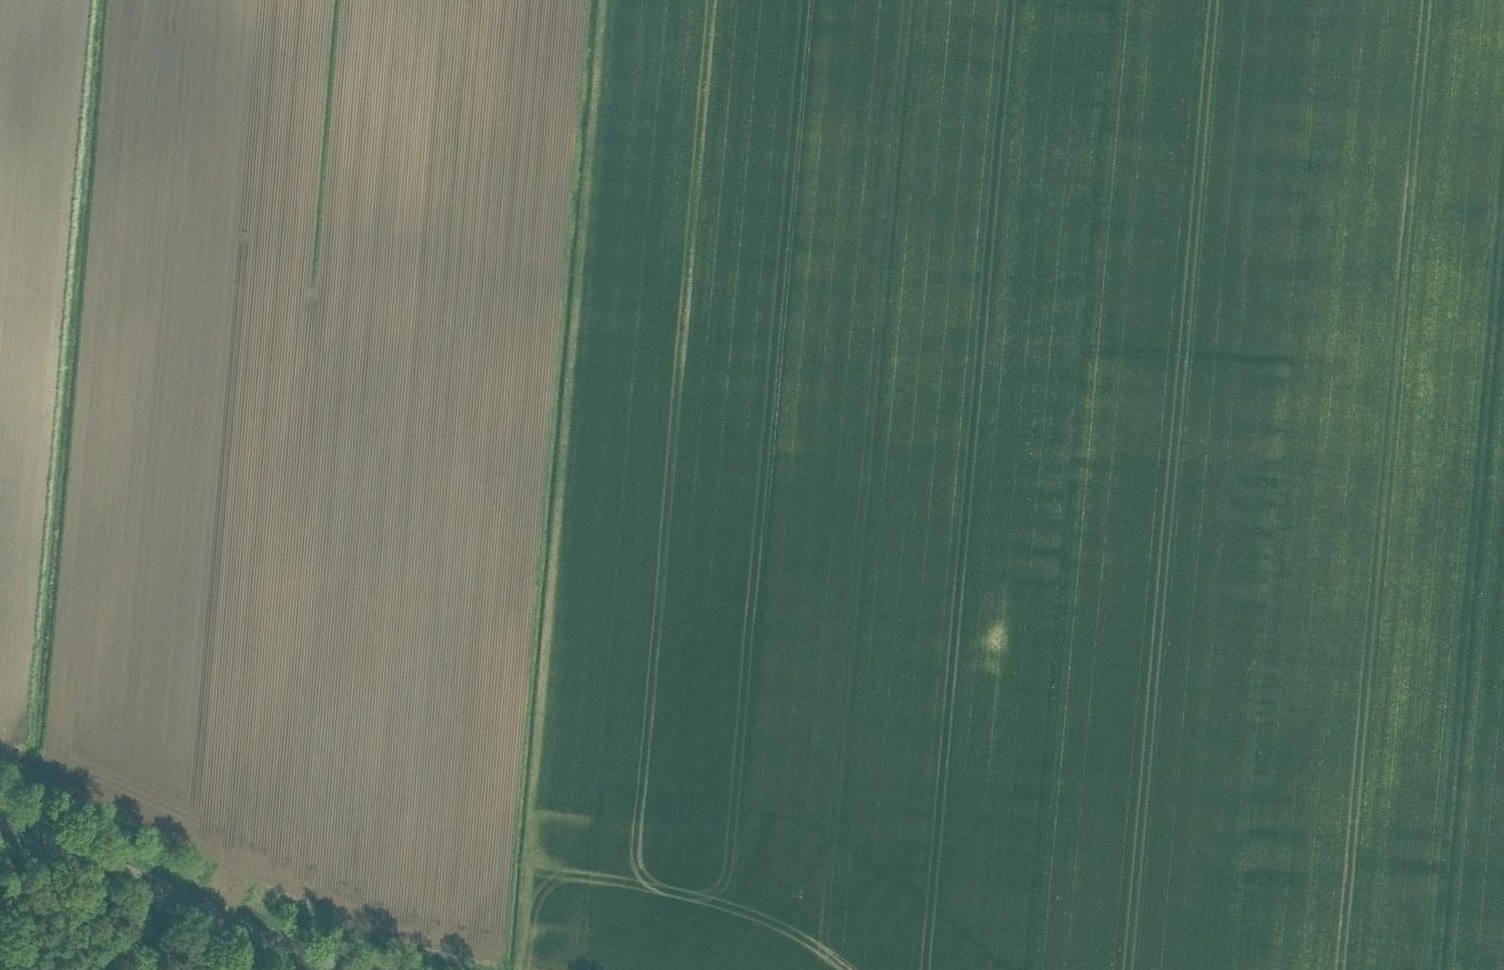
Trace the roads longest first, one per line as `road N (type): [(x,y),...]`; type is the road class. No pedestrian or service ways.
road 1 (tertiary): [(343,969),(0,821)]

